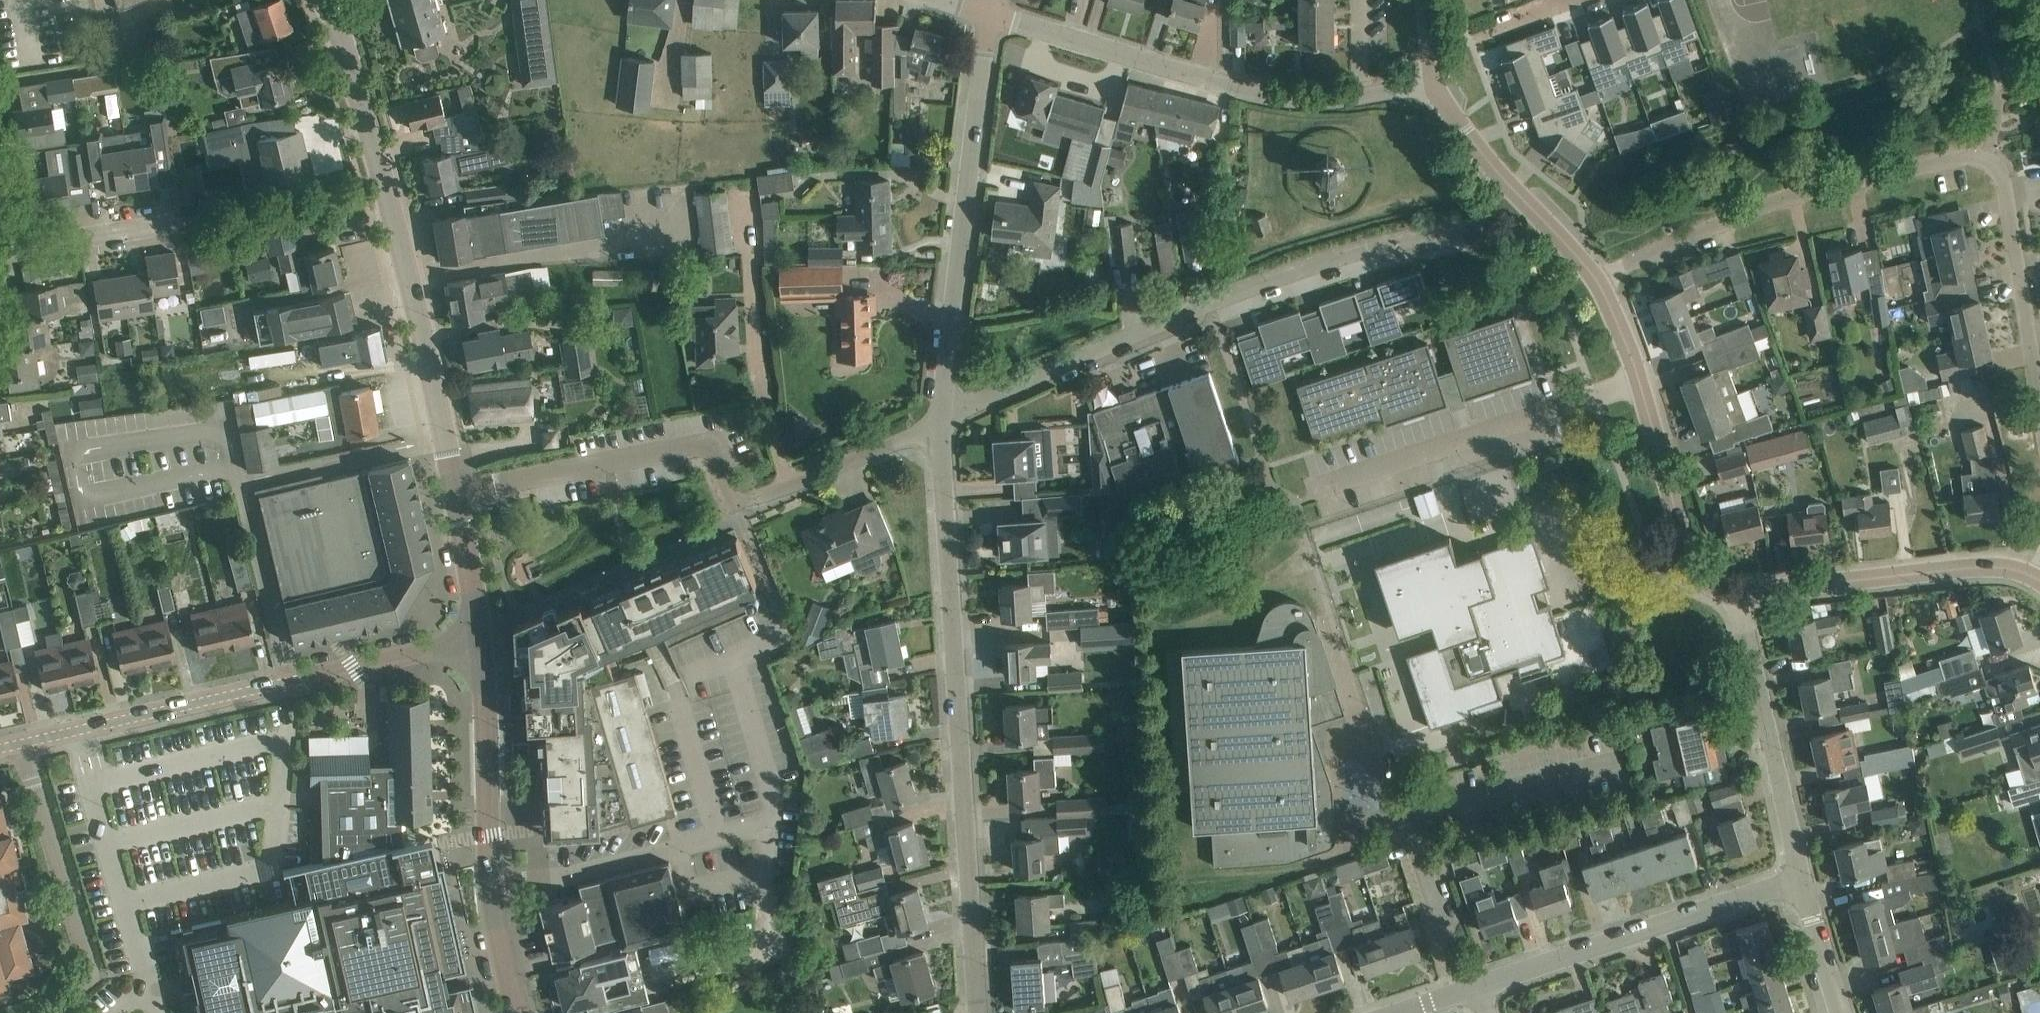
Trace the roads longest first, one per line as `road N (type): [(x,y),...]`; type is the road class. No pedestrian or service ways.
road 1 (tertiary): [(481,652),(456,489),(385,188),(330,0)]
road 2 (residential): [(975,1012),(941,421)]
road 3 (residential): [(941,421),(1329,257),(1466,224)]
road 4 (unclassified): [(29,741),(290,682),(481,652)]
road 5 (residential): [(941,421),(991,15)]
road 6 (residential): [(1985,158),(1819,185),(1623,266),(1601,283)]
road 7 (residential): [(991,15),(1210,80),(1285,93),(1354,93)]
road 8 (tertiary): [(529,1012),(497,884),(481,652)]
road 9 (residential): [(1470,991),(1801,880)]
road 10 (residential): [(1736,592),(1701,575),(1691,555),(1642,382),(1601,283)]
road 11 (residential): [(2037,577),(1988,567),(1736,592)]
road 12 (residential): [(1801,880),(1736,592)]
road 13 (residential): [(48,1012),(88,966),(29,741)]
road 14 (residential): [(789,487),(739,198)]
road 15 (residential): [(1601,283),(1461,125),(1431,78)]
road 16 (residential): [(2039,386),(2004,179),(1985,158)]
road 17 (residential): [(1470,991),(1406,806)]
road 18 (residential): [(0,248),(183,222)]
road 19 (residential): [(789,487),(941,421)]
road 20 (residential): [(1842,1012),(1801,880)]

